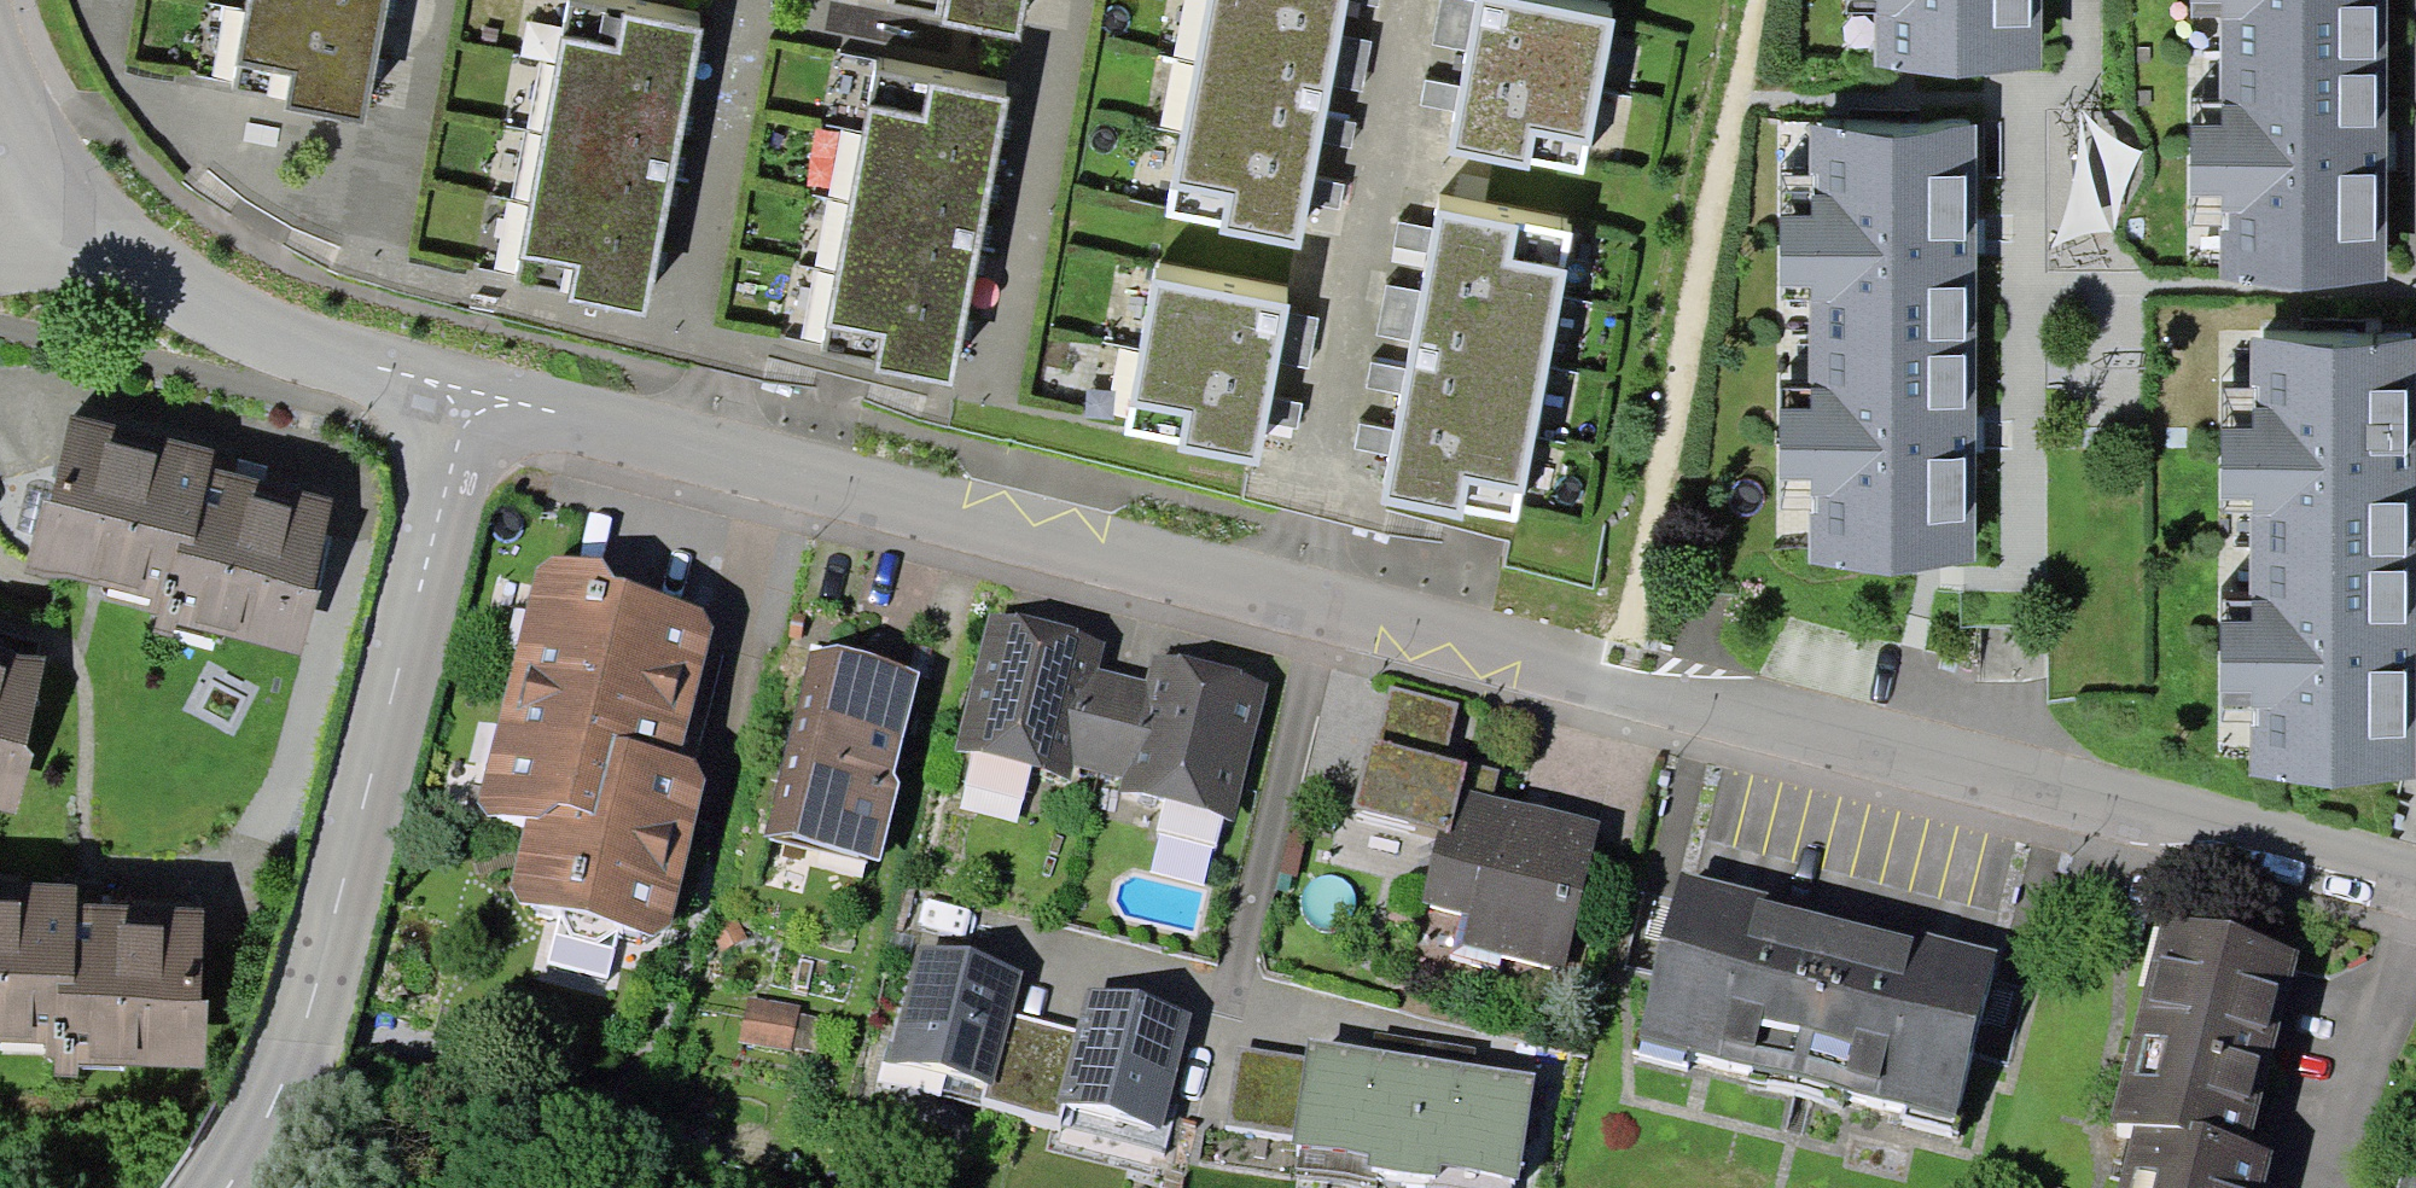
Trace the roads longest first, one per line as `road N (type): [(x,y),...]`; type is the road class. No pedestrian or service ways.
road 1 (residential): [(470,392),(2415,890)]
road 2 (unclassified): [(231,1187),(287,1092),(470,392)]
road 3 (track): [(1593,675),(1748,0)]
road 4 (residential): [(100,222),(193,298),(320,355),(470,392)]
road 5 (unclassified): [(100,222),(52,161),(0,70)]

